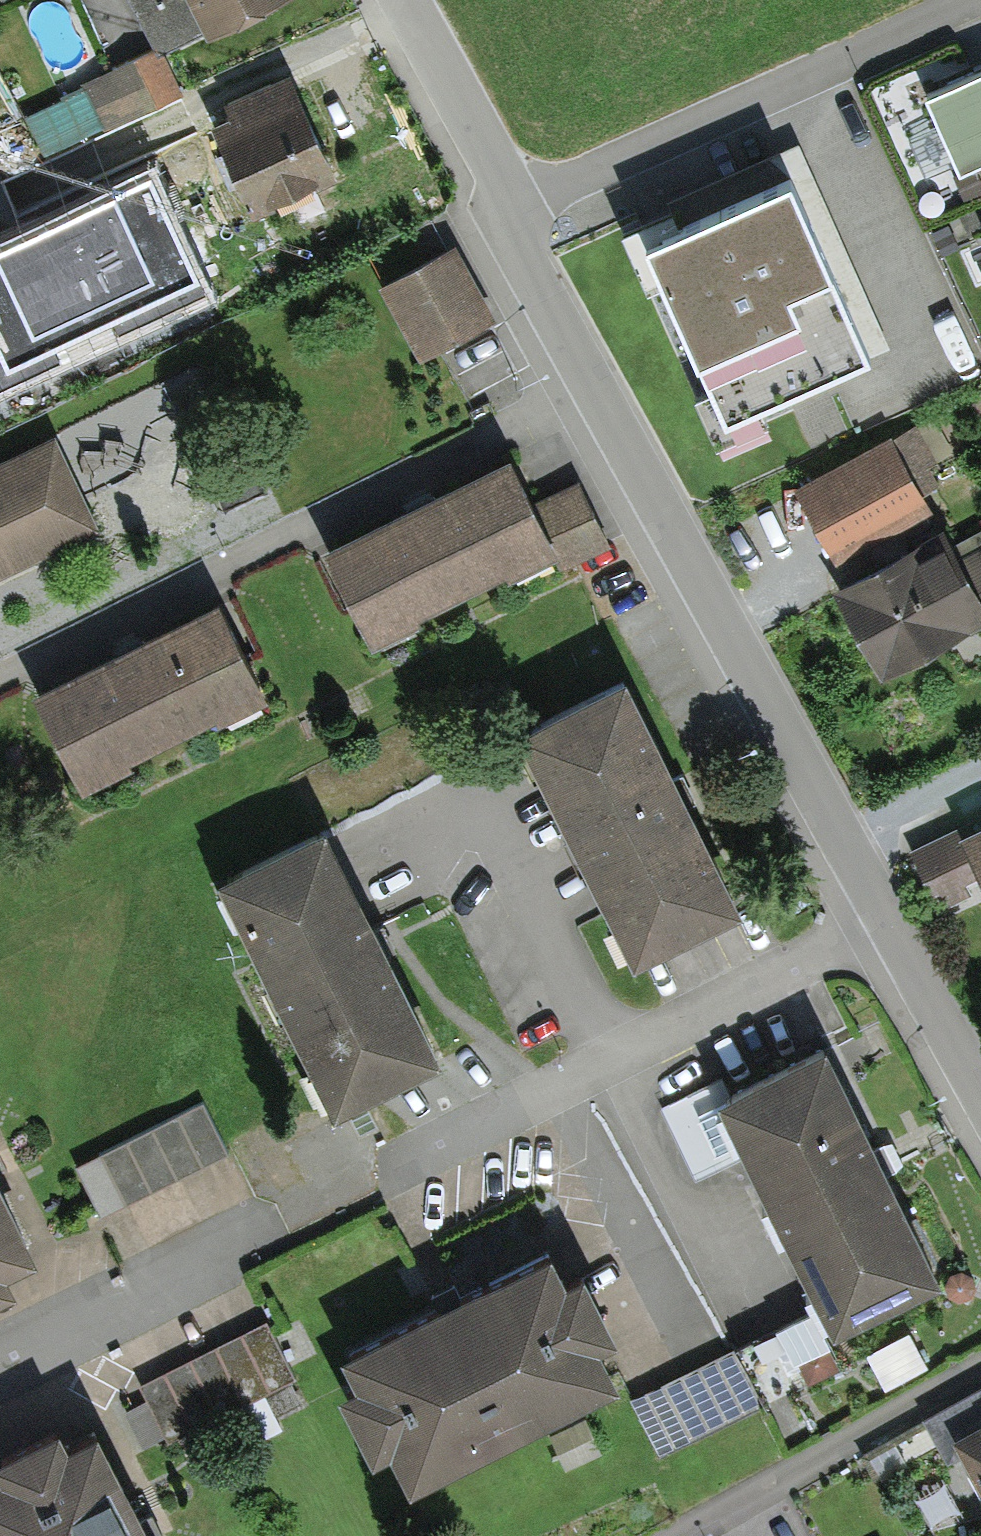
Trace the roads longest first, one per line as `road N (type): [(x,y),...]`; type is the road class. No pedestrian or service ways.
road 1 (residential): [(512,207),(525,258),(591,384),(980,1090)]
road 2 (residential): [(512,207),(973,0)]
road 3 (residential): [(980,1367),(668,1535)]
road 4 (residential): [(408,0),(497,160),(512,207)]

